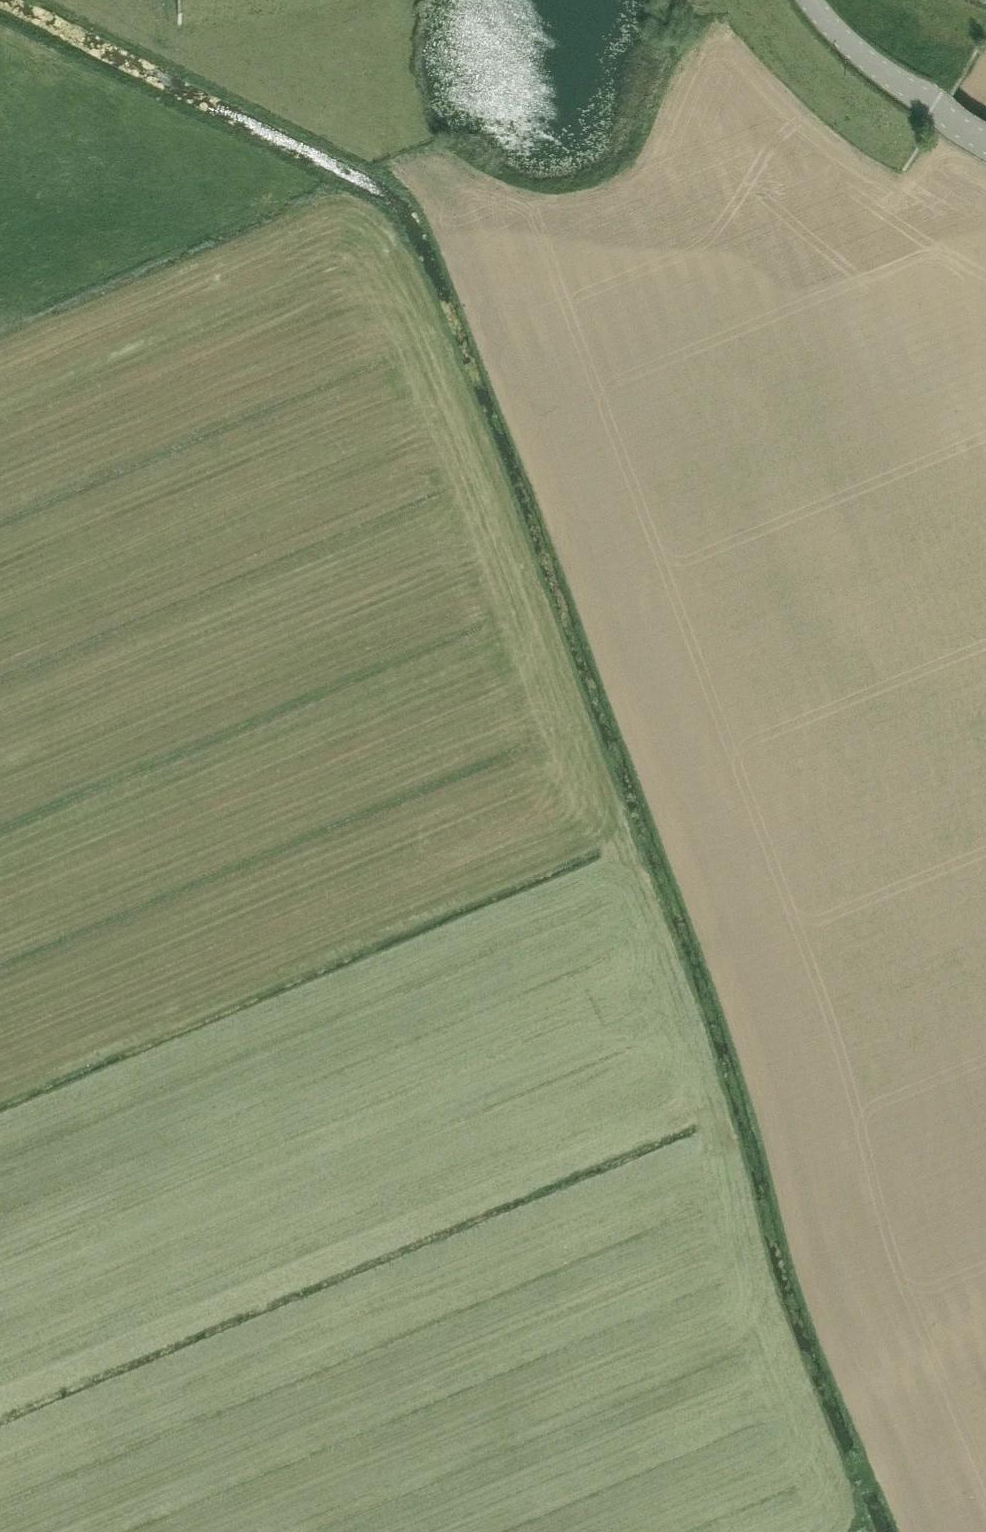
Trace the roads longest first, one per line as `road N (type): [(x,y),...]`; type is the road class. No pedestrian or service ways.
road 1 (tertiary): [(813,0),(859,53),(985,134)]

